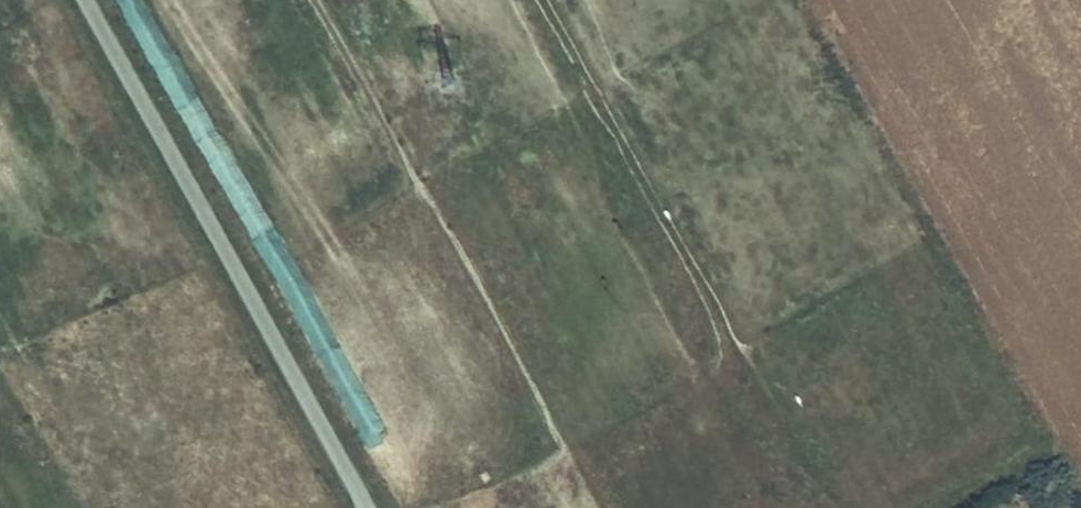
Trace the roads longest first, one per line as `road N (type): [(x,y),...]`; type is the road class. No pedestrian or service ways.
road 1 (unclassified): [(365,507),(82,0)]

